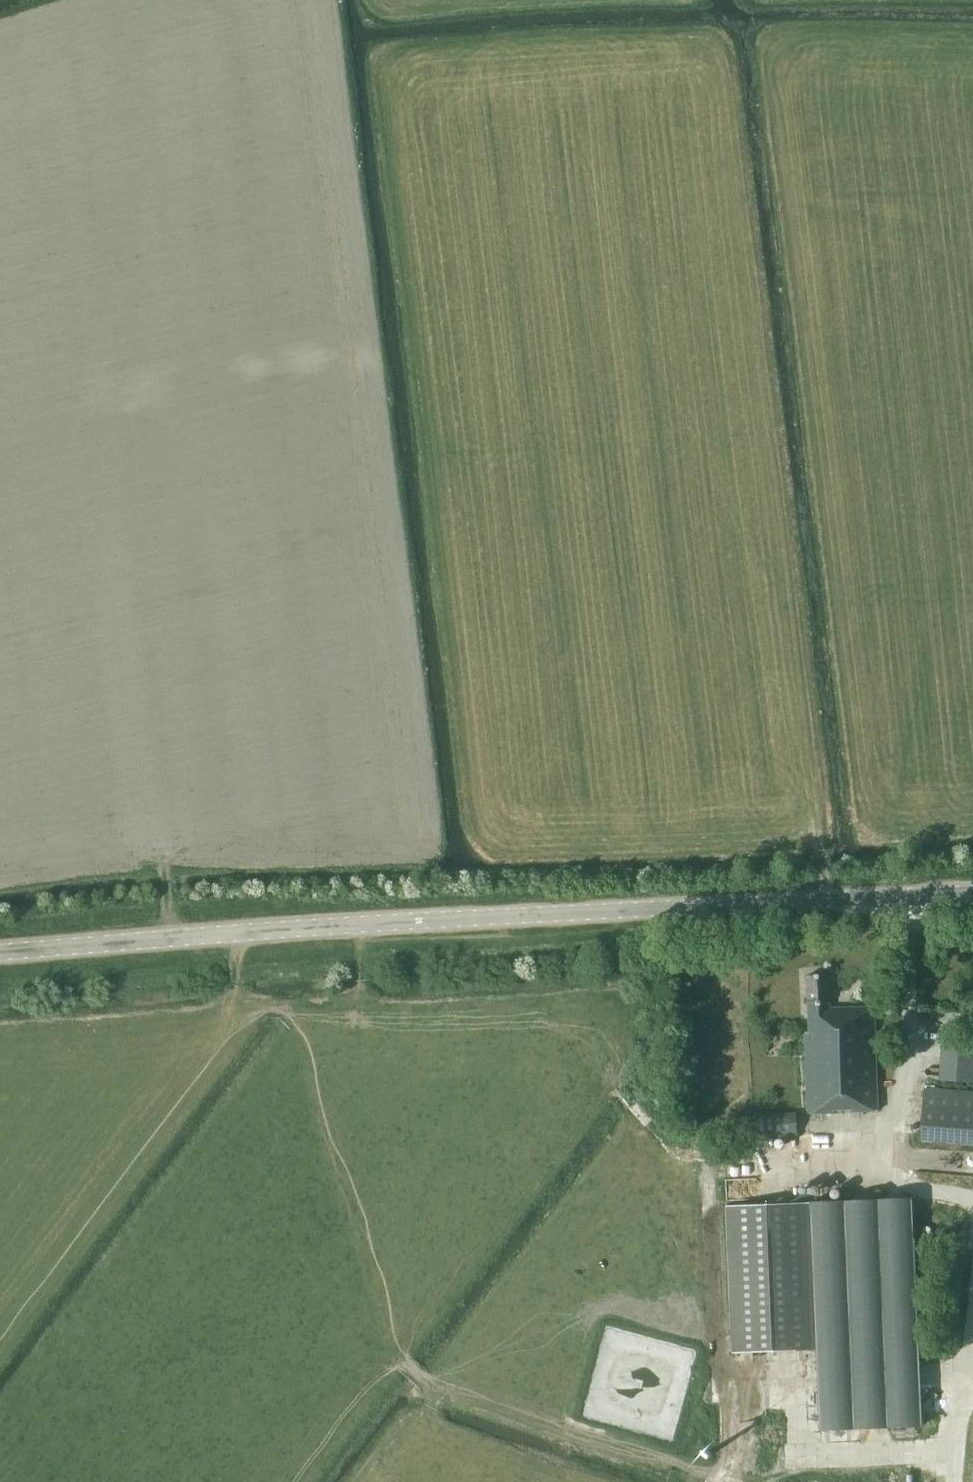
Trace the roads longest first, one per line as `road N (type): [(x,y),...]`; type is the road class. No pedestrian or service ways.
road 1 (tertiary): [(0,953),(972,893)]
road 2 (track): [(617,1088),(683,1154),(756,1156),(780,1176)]
road 3 (track): [(972,1198),(887,1172),(780,1176)]
road 4 (track): [(955,1481),(972,1331)]

